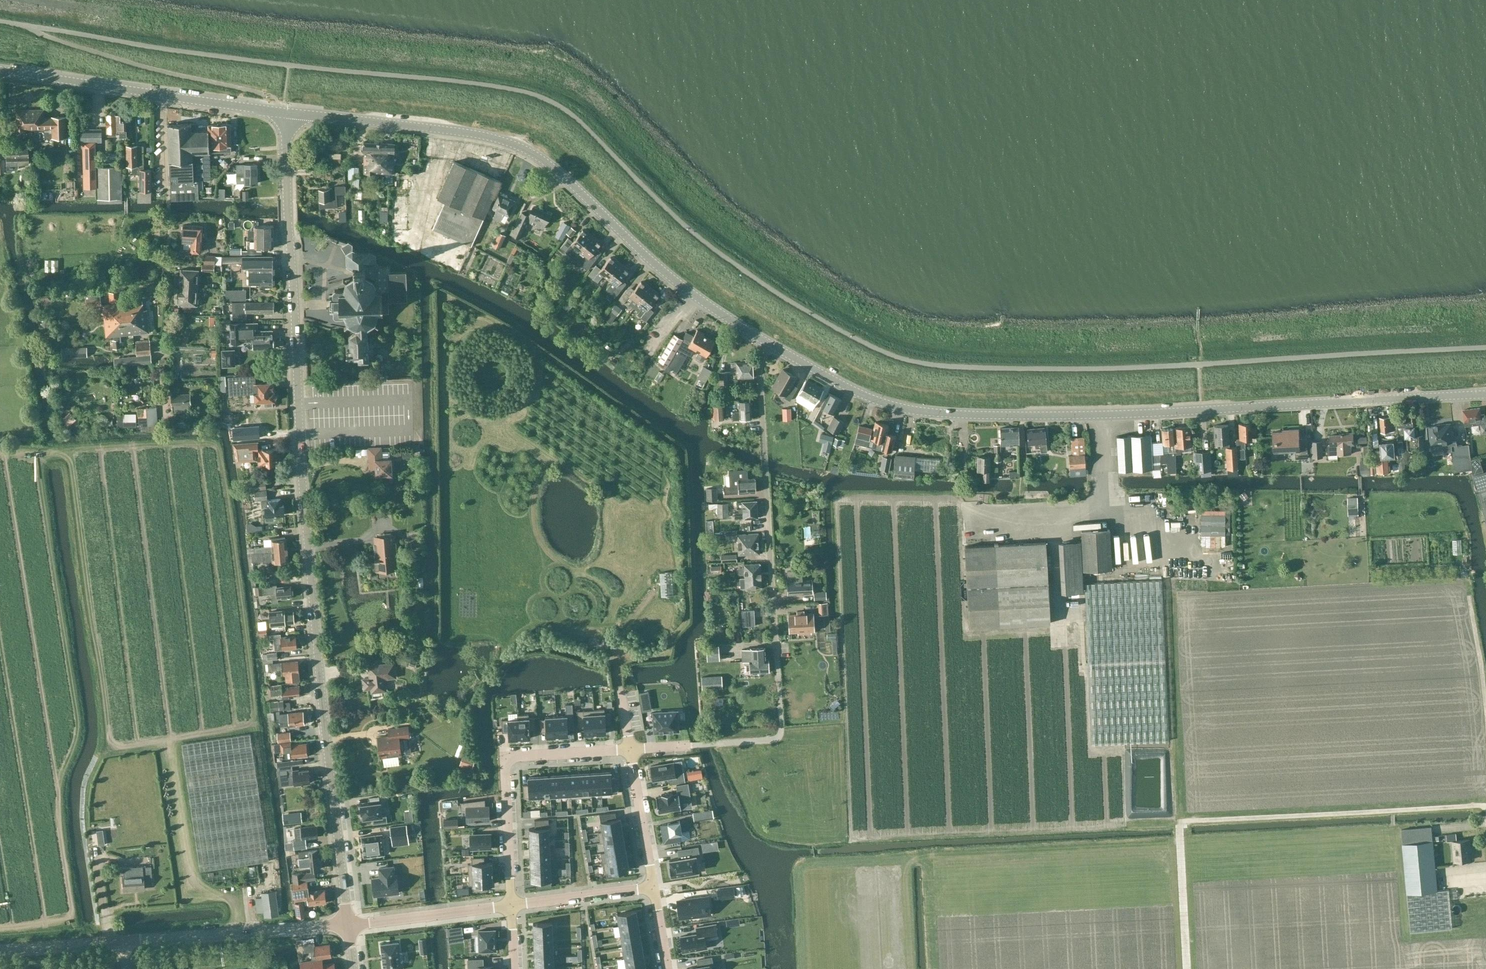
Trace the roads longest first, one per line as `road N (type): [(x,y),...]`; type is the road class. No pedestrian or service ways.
road 1 (tertiary): [(348,926),(306,533),(283,113)]
road 2 (tertiary): [(759,339),(868,398),(966,415),(1485,394)]
road 3 (tertiary): [(283,113),(521,147),(547,163),(653,263),(759,339)]
road 4 (residential): [(759,339),(777,659)]
road 5 (tertiary): [(0,69),(283,113)]
road 6 (residential): [(630,751),(509,760),(512,906)]
road 7 (unclassified): [(123,940),(348,926)]
road 8 (residential): [(348,926),(512,906)]
road 9 (residential): [(512,906),(653,889)]
road 10 (residential): [(653,889),(630,751)]
road 11 (unclassified): [(0,951),(123,940)]

